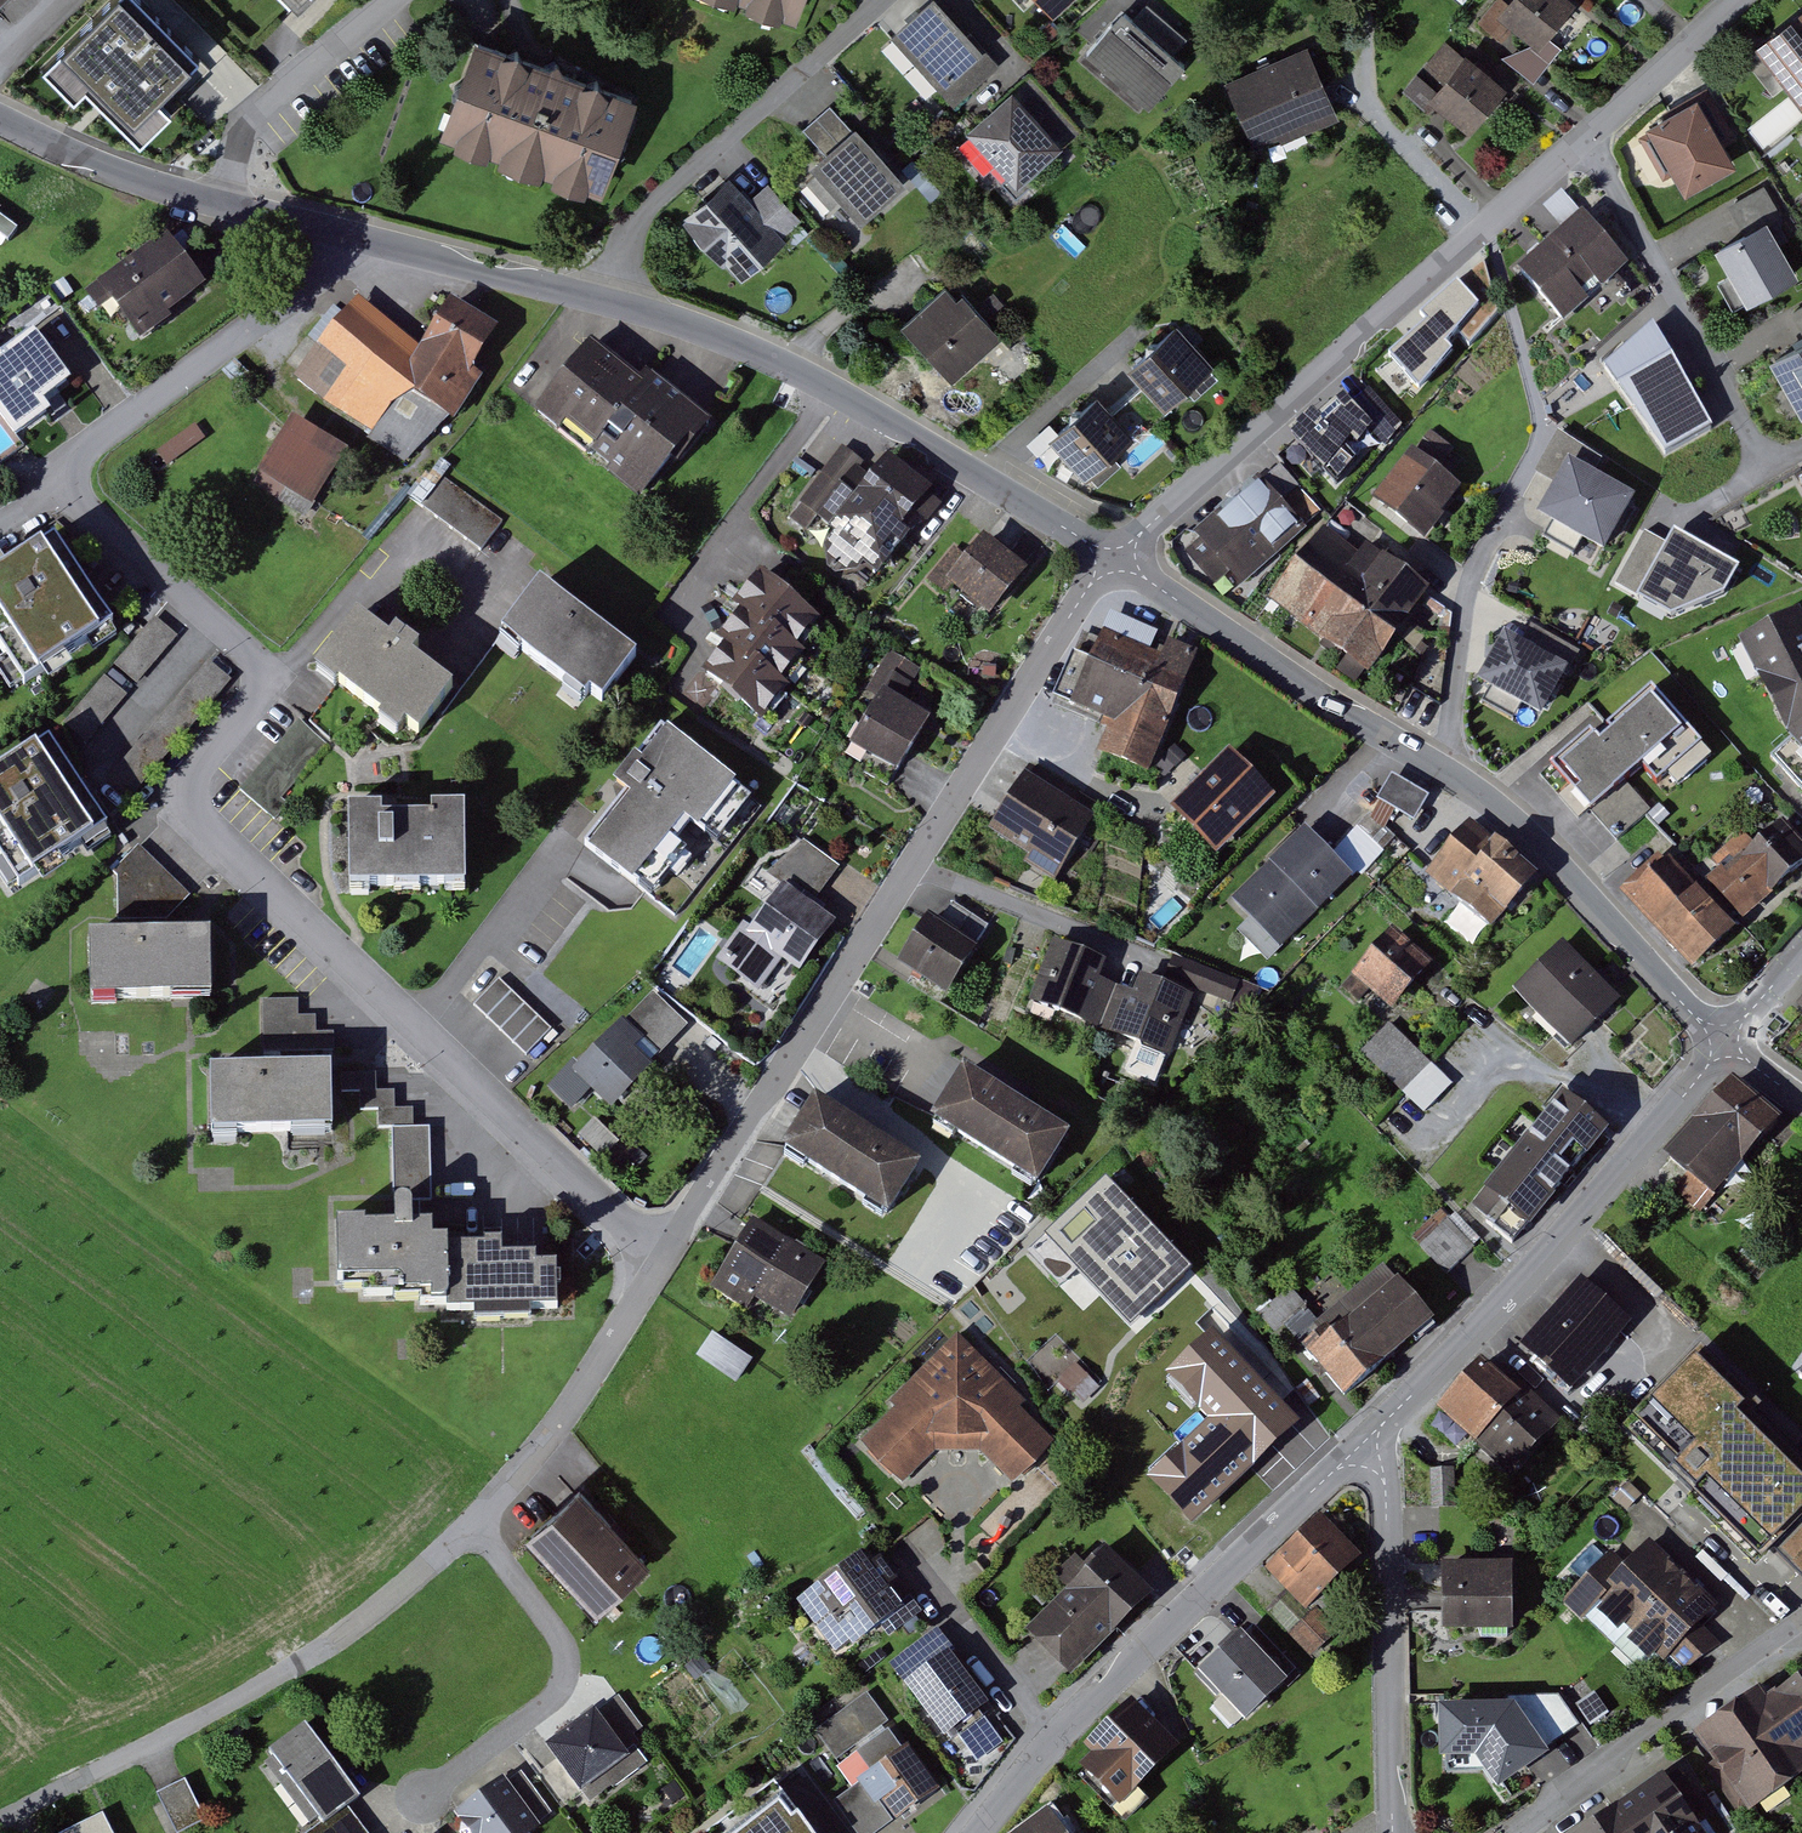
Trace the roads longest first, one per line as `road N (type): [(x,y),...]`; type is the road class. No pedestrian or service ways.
road 1 (residential): [(1112,557),(662,1255)]
road 2 (residential): [(1725,1045),(1512,815),(1112,557)]
road 3 (residential): [(54,480),(279,681),(188,795),(194,812),(414,1029)]
road 4 (residential): [(662,1255),(521,1480),(474,1535),(527,1588),(562,1643),(569,1682),(546,1713),(423,1798)]
road 5 (residential): [(1585,148),(1112,557)]
road 6 (residential): [(1112,557),(780,361),(694,325),(605,301)]
road 7 (track): [(474,1535),(383,1613),(285,1677),(0,1824)]
road 8 (residential): [(1359,1446),(1549,1251),(1725,1045)]
road 9 (residential): [(1057,1740),(1359,1446)]
road 10 (residential): [(605,301),(630,224),(880,0)]
road 11 (residential): [(1394,1832),(1385,1477),(1359,1446)]
road 12 (residential): [(358,237),(54,480)]
road 13 (residential): [(1585,148),(1606,172),(1767,481)]
road 14 (residential): [(1512,1832),(1801,1625)]
road 15 (residential): [(414,1029),(662,1255)]
road 16 (unclassified): [(228,206),(250,122),(391,0)]
road 17 (residential): [(605,301),(358,237)]
road 18 (residential): [(228,206),(0,118)]
road 19 (residential): [(1057,1740),(944,1600),(963,1543)]
road 20 (residential): [(414,1029),(561,852)]
road 21 (residential): [(1742,0),(1585,148)]
road 22 (residential): [(358,237),(228,206)]
road 23 (residential): [(1725,1045),(1801,951)]

